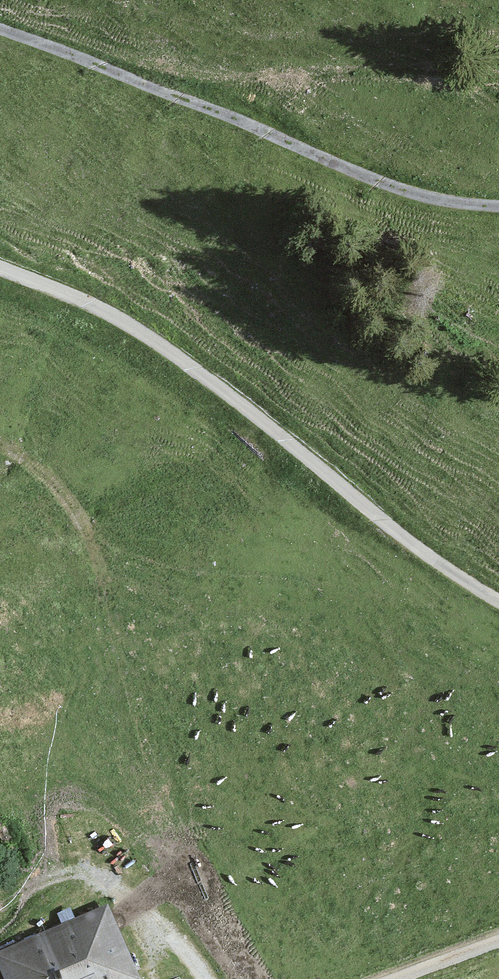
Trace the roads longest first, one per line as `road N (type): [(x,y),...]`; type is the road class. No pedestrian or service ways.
road 1 (track): [(0,268),(97,305),(193,368),(370,512),(498,602)]
road 2 (track): [(498,205),(425,197),(0,34)]

